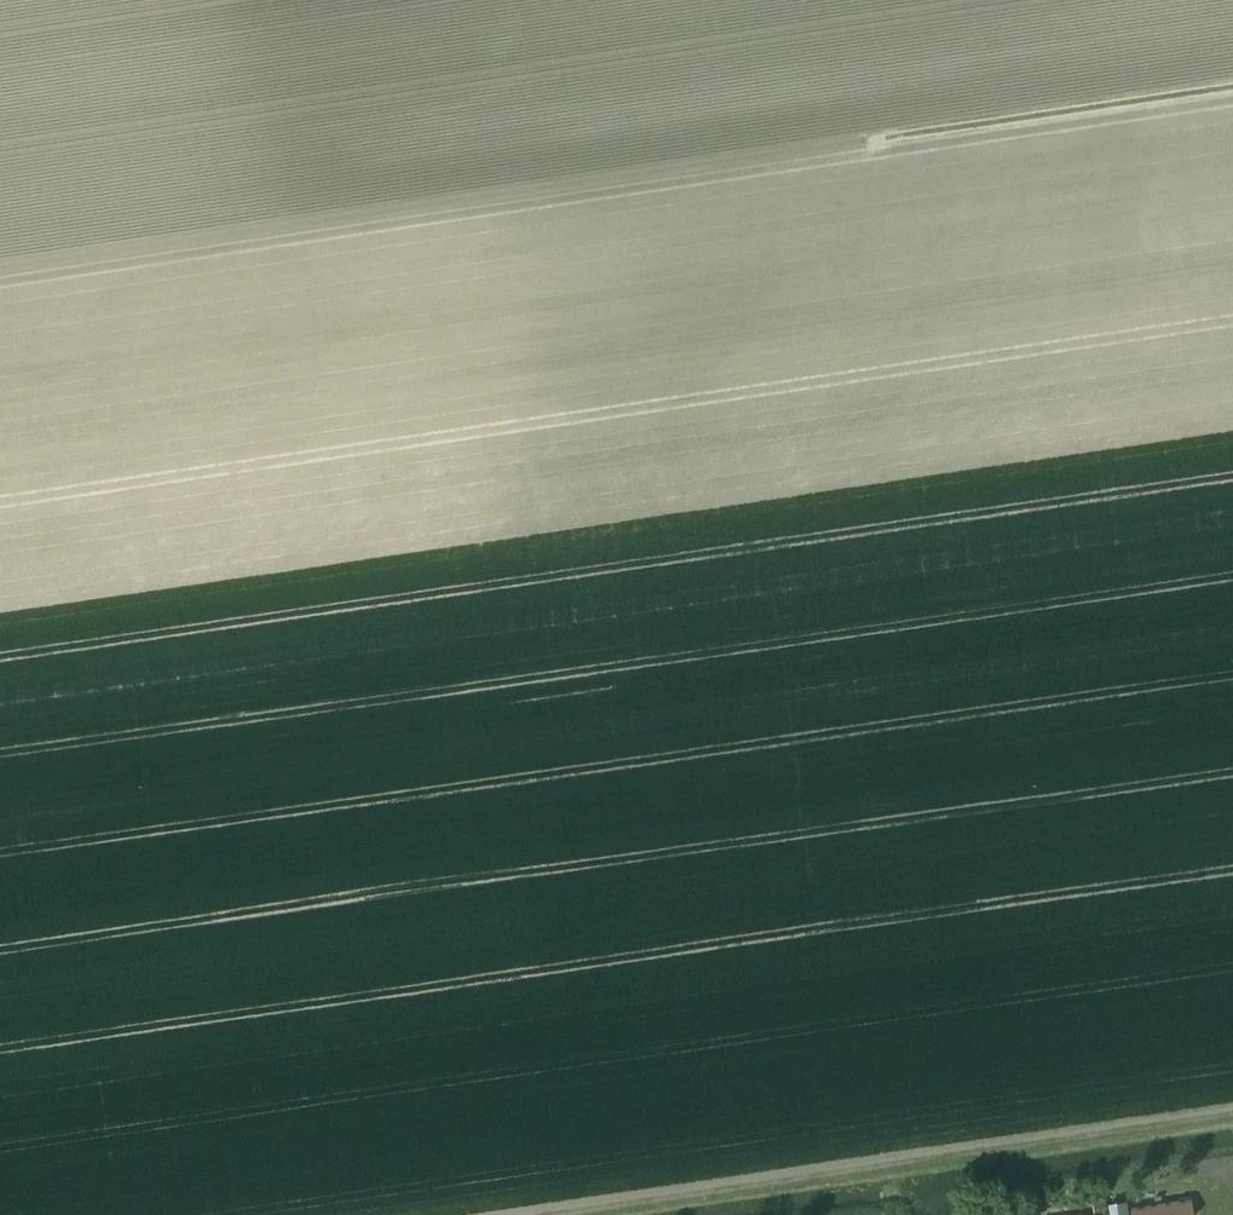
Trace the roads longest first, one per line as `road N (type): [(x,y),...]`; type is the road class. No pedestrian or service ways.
road 1 (track): [(888,152),(1232,97)]

